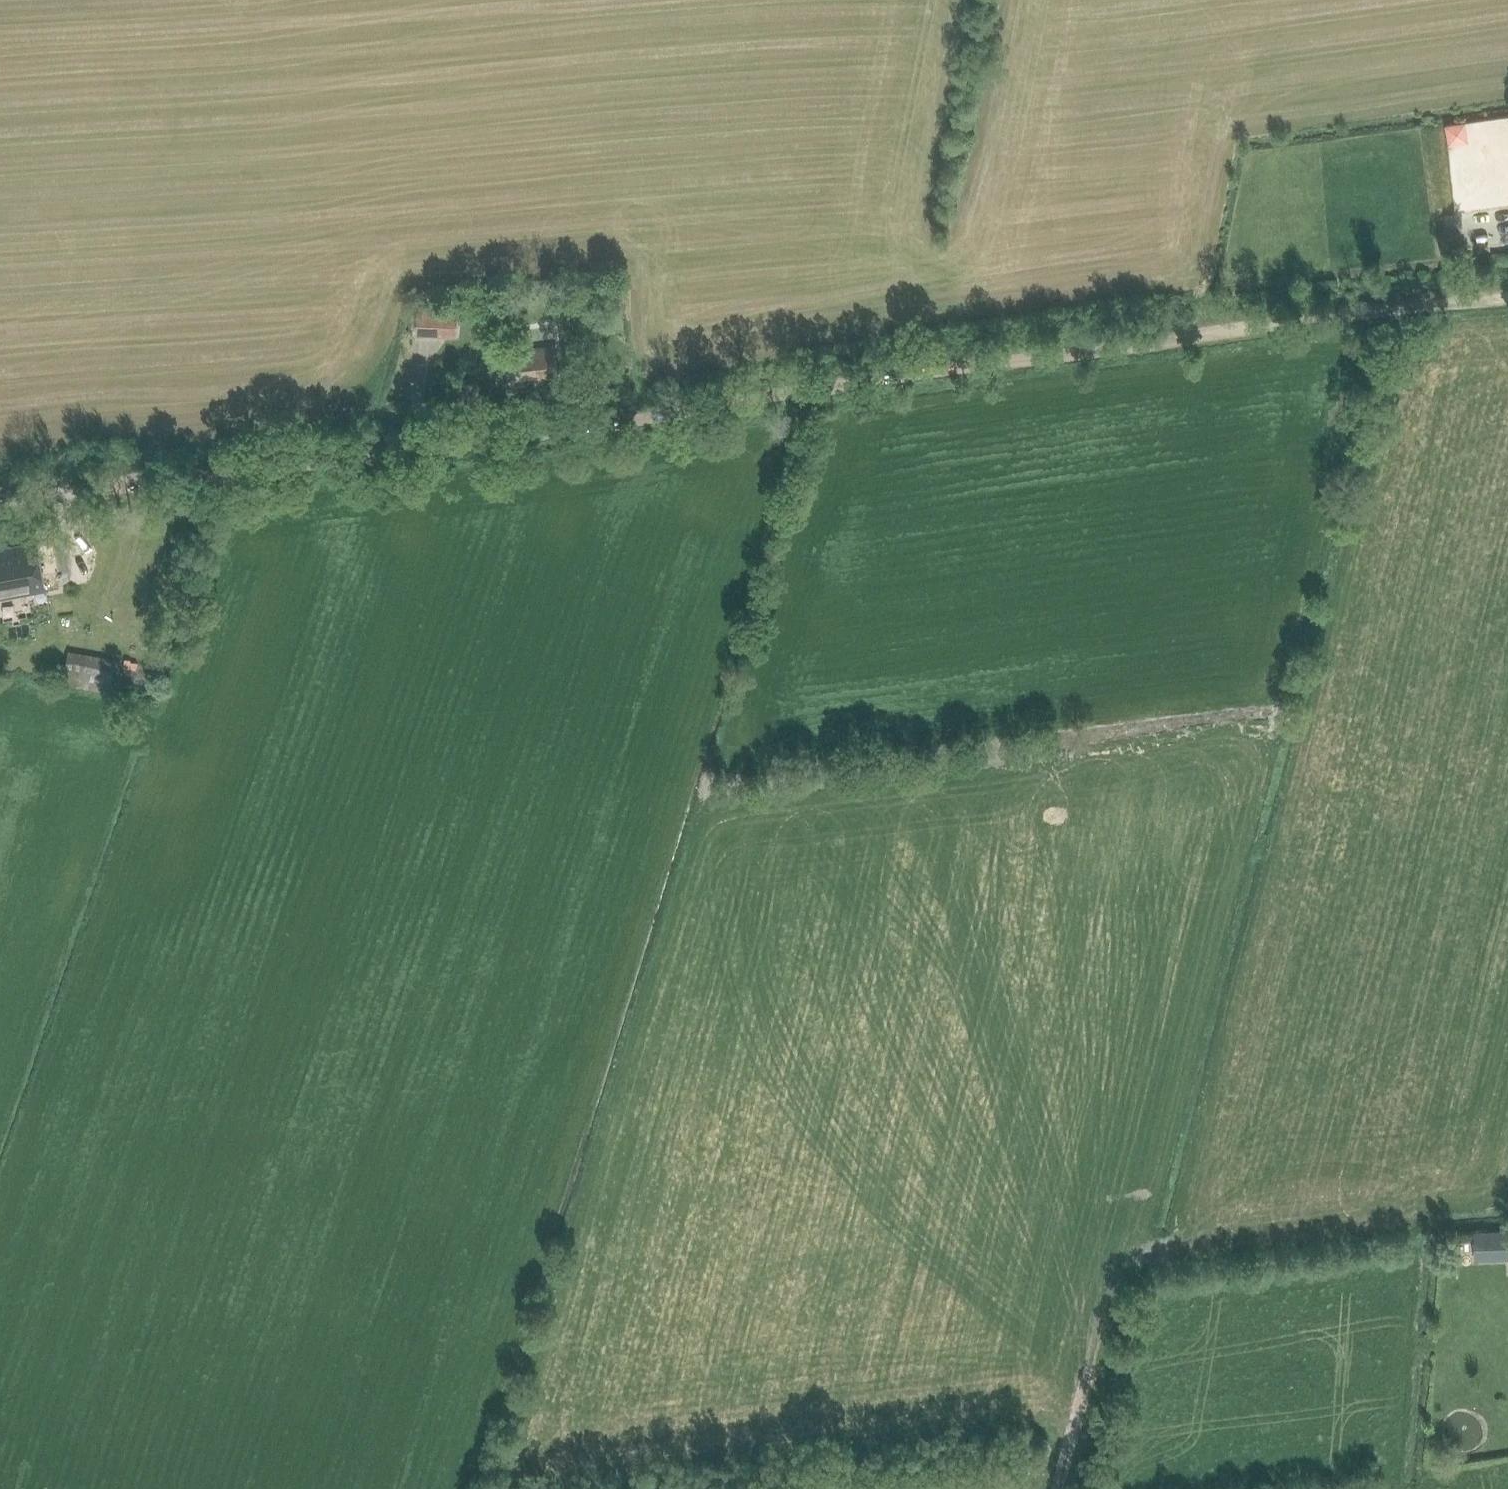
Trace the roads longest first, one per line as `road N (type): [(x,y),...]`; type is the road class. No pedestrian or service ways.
road 1 (track): [(83,490),(1507,293)]

